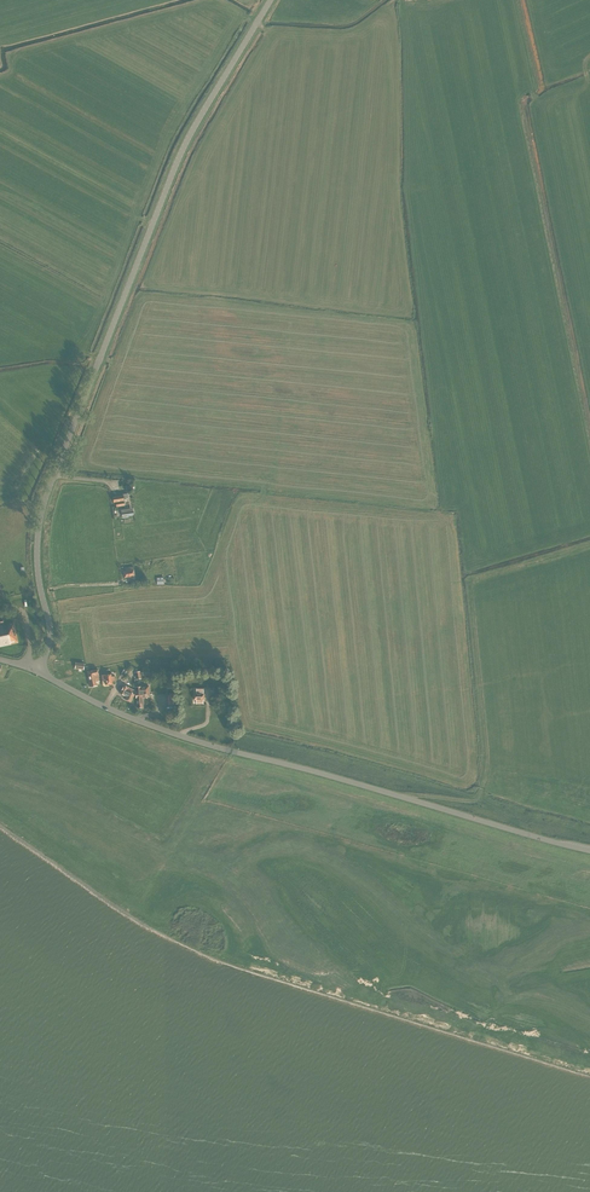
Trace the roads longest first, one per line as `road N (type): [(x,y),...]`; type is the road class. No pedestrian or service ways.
road 1 (tertiary): [(37,671),(50,633),(37,563),(46,497),(181,154),(271,0)]
road 2 (tertiary): [(37,671),(190,739),(589,850)]

